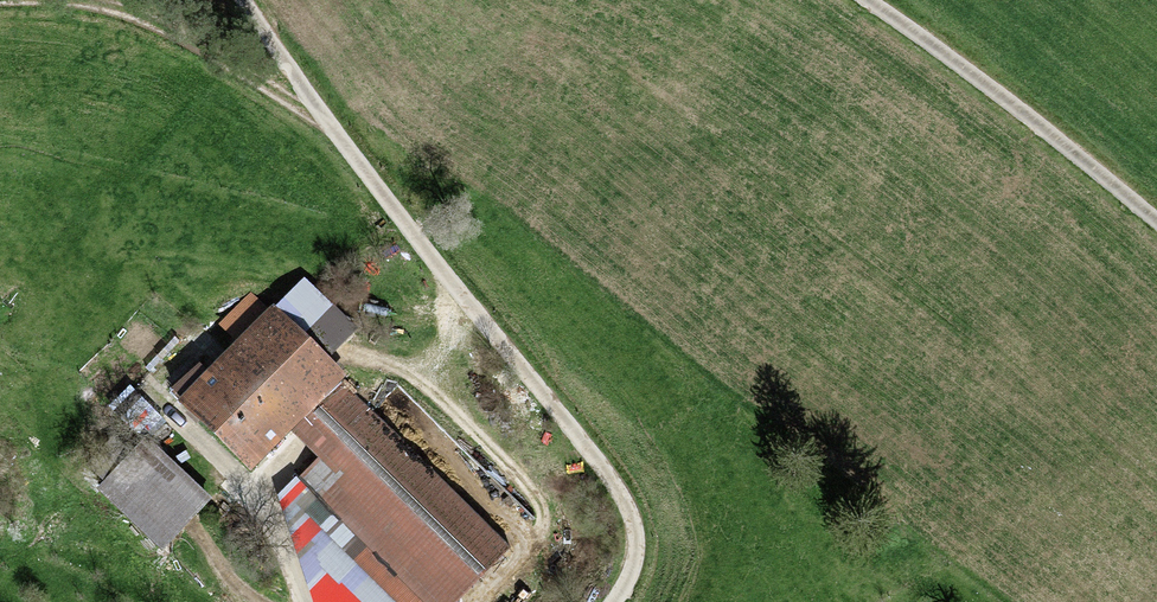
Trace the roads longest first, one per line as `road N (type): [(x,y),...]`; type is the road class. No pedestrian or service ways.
road 1 (track): [(612,601),(626,581),(635,529),(601,470),(315,112),(245,0)]
road 2 (track): [(862,0),(1156,228)]
road 3 (track): [(84,0),(164,25),(315,112)]

